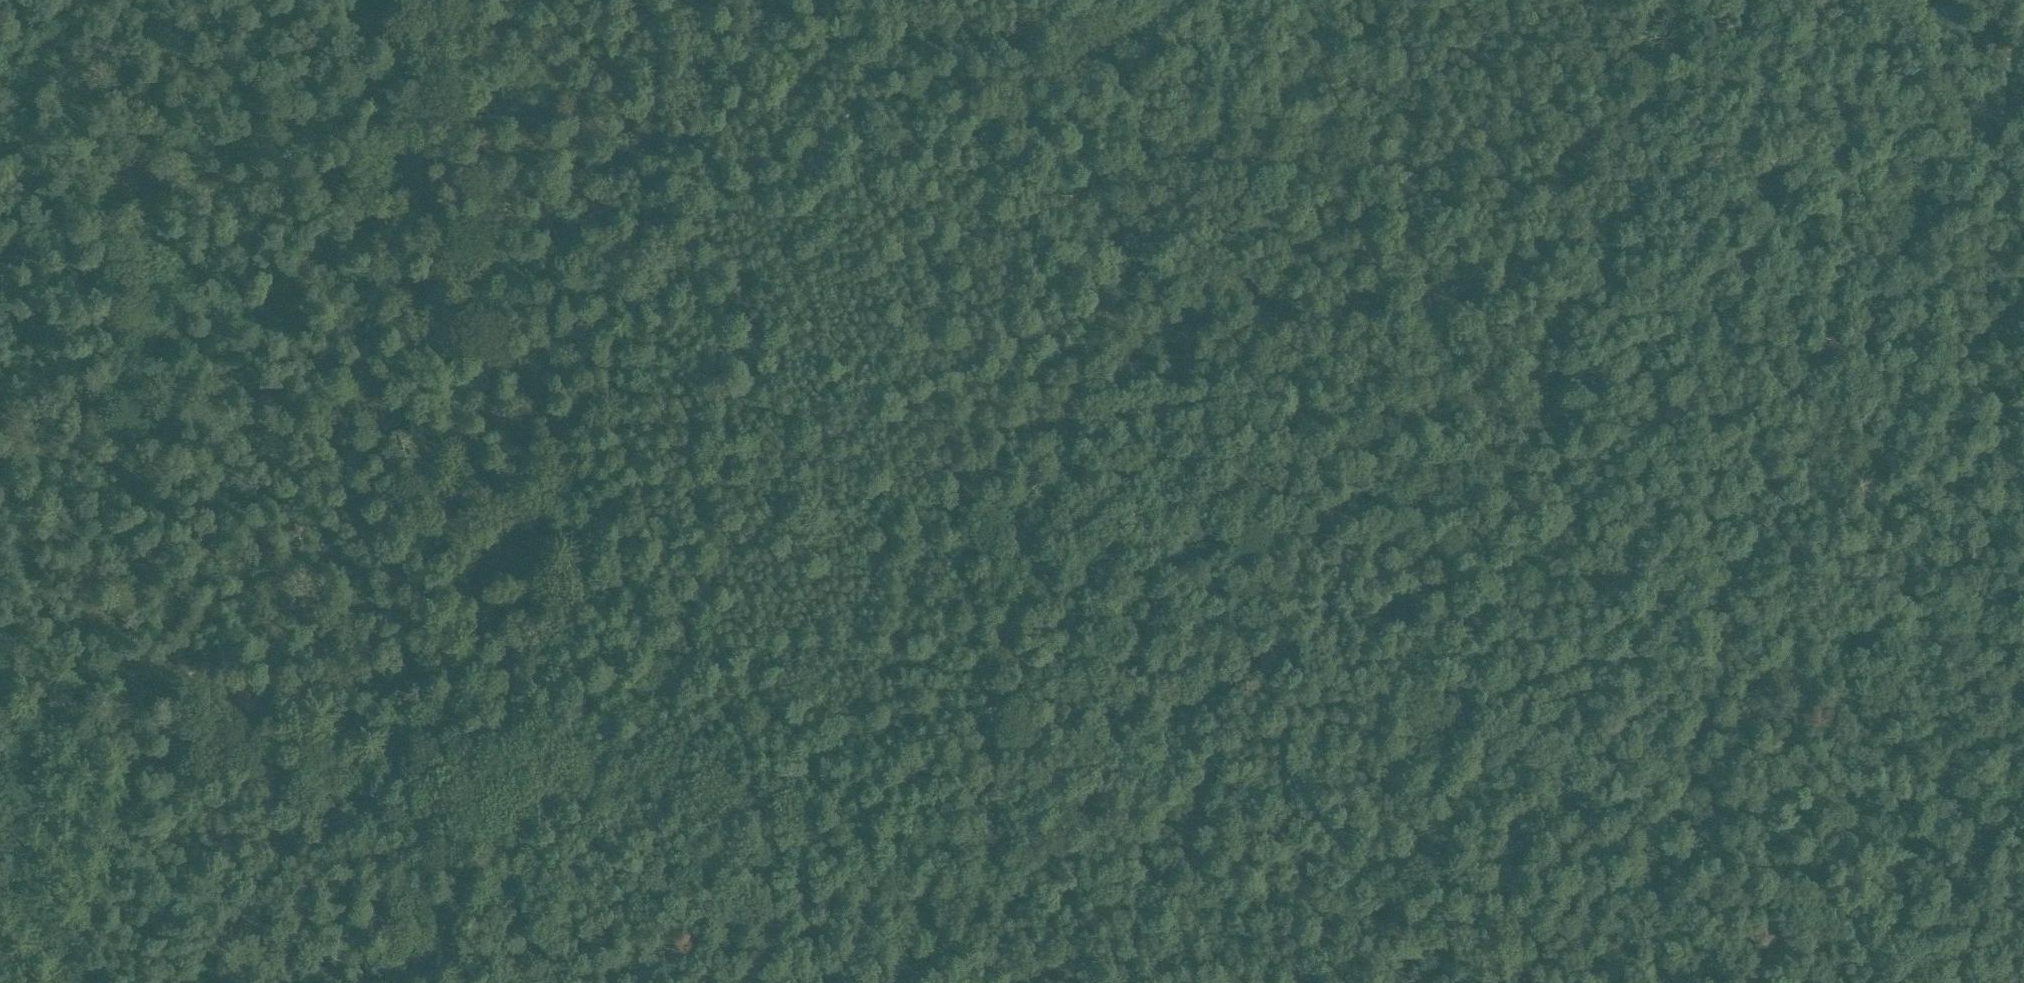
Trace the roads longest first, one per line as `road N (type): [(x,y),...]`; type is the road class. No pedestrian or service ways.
road 1 (track): [(1997,0),(1638,910),(1620,940),(1593,953),(1440,922),(0,711)]
road 2 (track): [(1303,0),(1334,142),(1176,122),(754,45),(682,60),(618,390),(565,456),(435,982)]
road 3 (track): [(900,982),(1176,122)]
road 4 (track): [(1436,982),(1459,662),(1334,142)]

